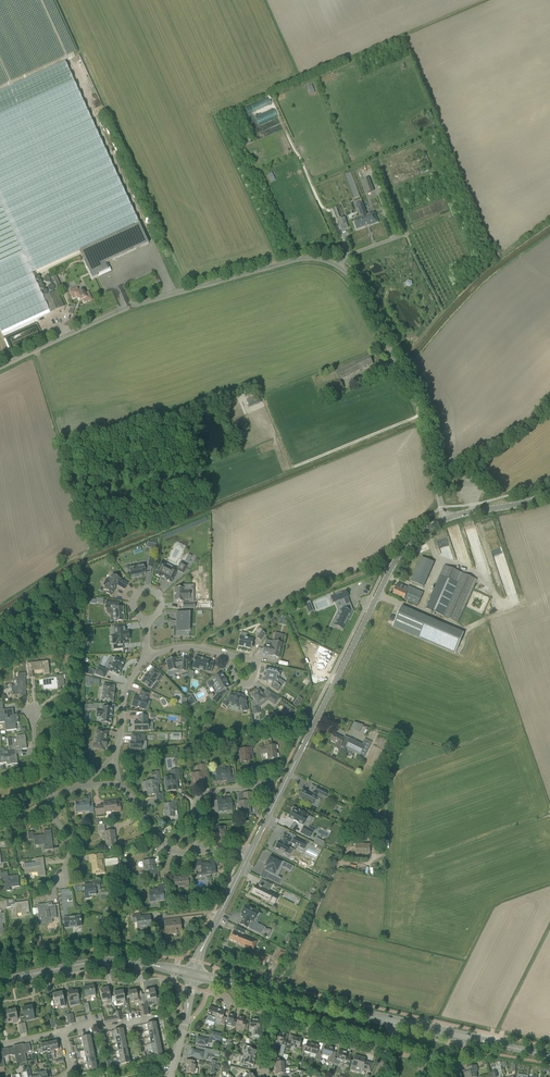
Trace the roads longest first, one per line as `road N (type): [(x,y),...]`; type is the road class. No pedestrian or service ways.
road 1 (unclassified): [(444,519),(417,404),(363,296),(329,261),(289,262),(172,294),(0,368)]
road 2 (tertiary): [(250,852),(389,572),(411,540),(444,519)]
road 3 (track): [(196,648),(373,568),(389,572)]
road 4 (track): [(421,415),(295,466),(283,462),(274,438)]
road 5 (tertiary): [(0,981),(85,963),(150,964)]
road 6 (residential): [(195,852),(194,806),(203,793),(268,785)]
road 7 (tertiary): [(360,1014),(238,986)]

